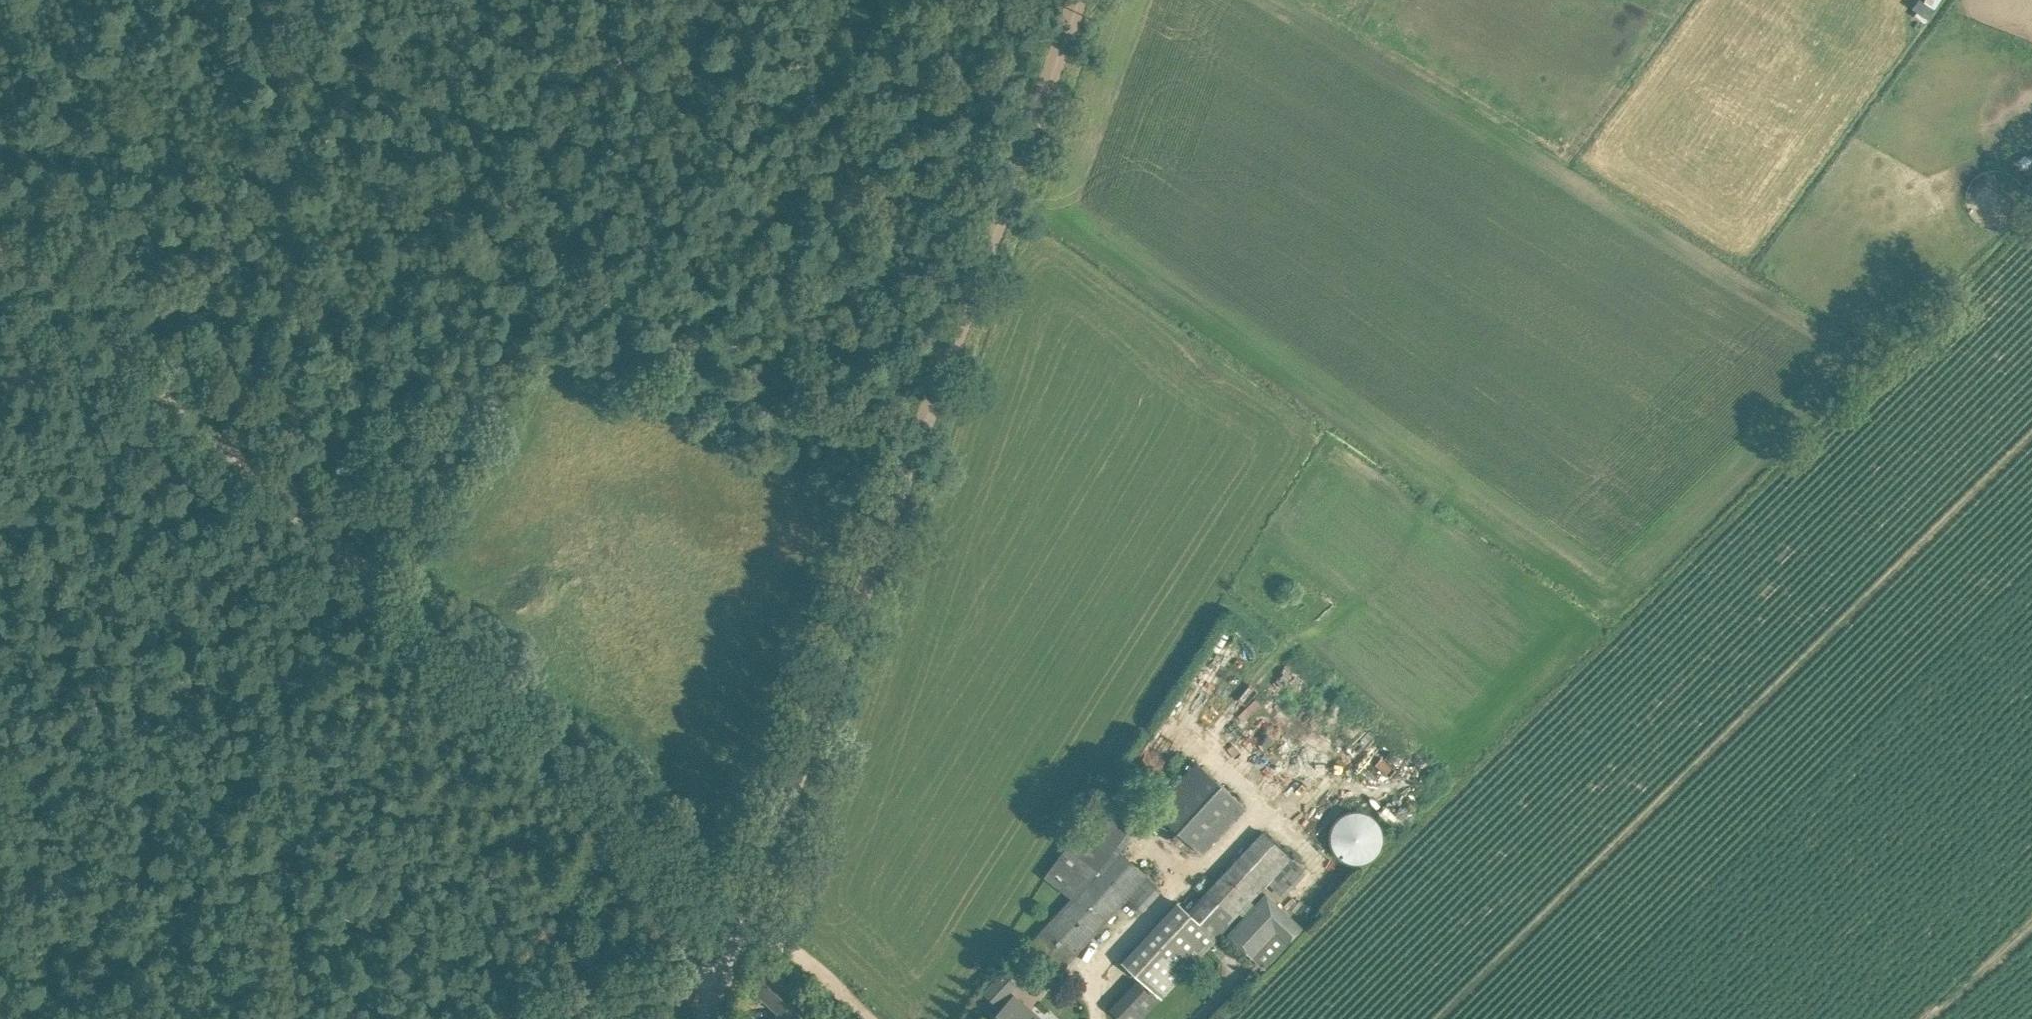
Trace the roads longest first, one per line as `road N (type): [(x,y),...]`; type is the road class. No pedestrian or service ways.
road 1 (unclassified): [(709,1018),(1077,0)]
road 2 (track): [(746,914),(0,236)]
road 3 (track): [(0,789),(399,600)]
road 4 (track): [(725,973),(644,981),(520,1018)]
road 5 (track): [(746,914),(864,1018)]

